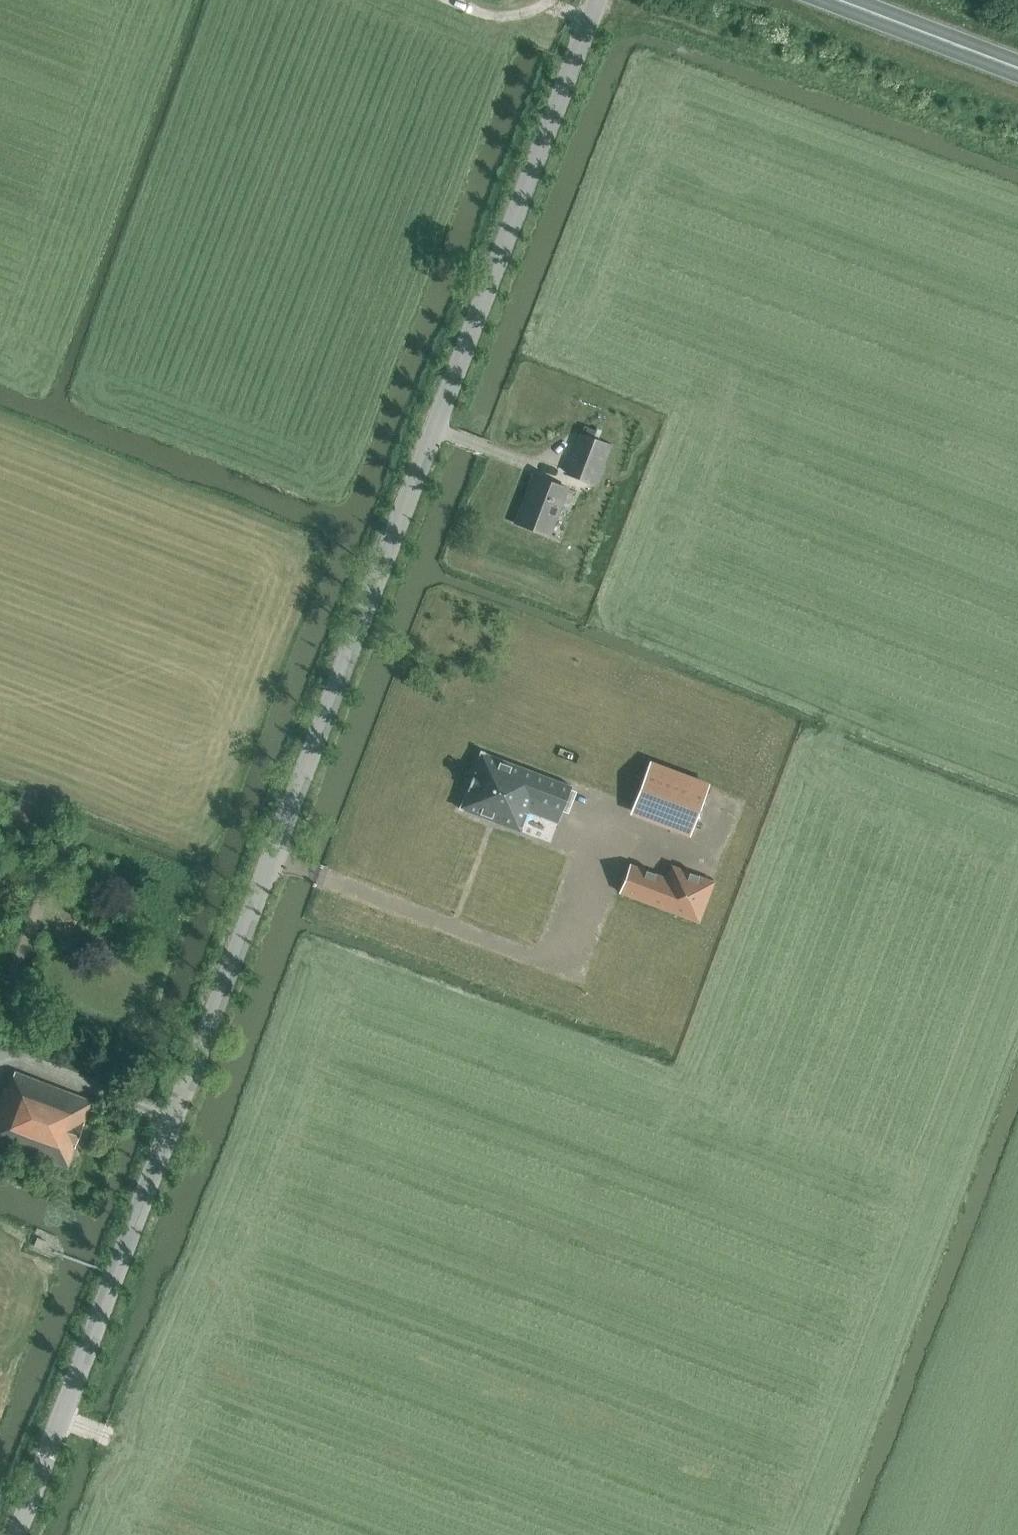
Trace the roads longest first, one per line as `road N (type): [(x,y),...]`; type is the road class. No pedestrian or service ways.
road 1 (unclassified): [(597,0),(17,1534)]
road 2 (trunk): [(1017,68),(839,0)]

